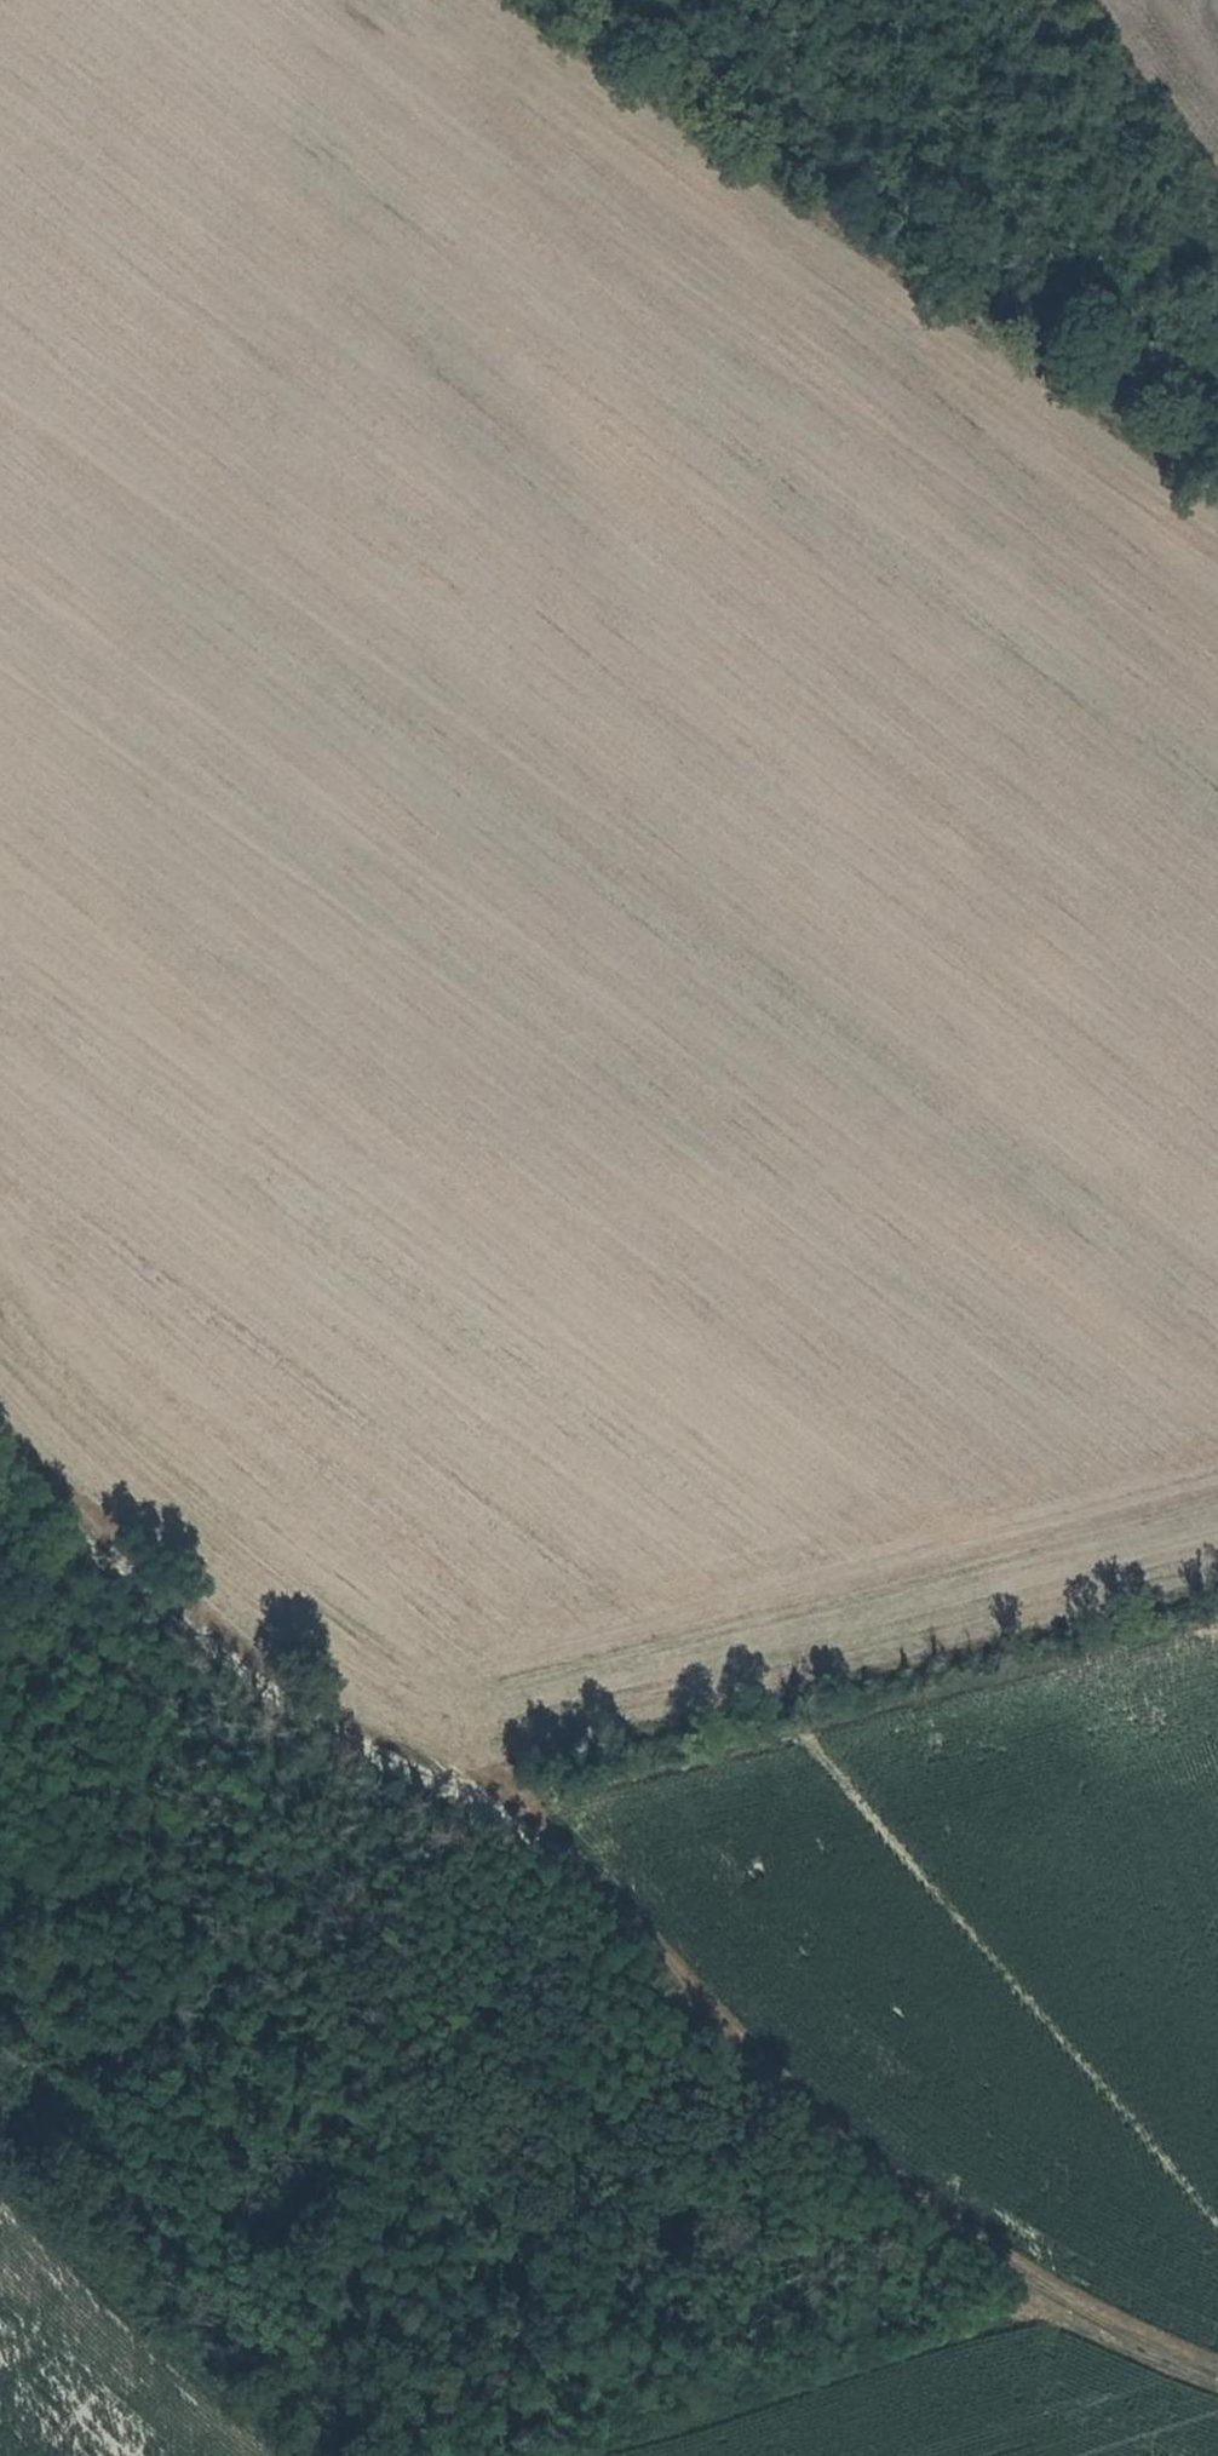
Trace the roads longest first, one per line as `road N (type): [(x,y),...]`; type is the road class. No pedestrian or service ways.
road 1 (track): [(0,1444),(170,1621),(371,1771),(502,1832),(1063,2317),(1217,2373)]

